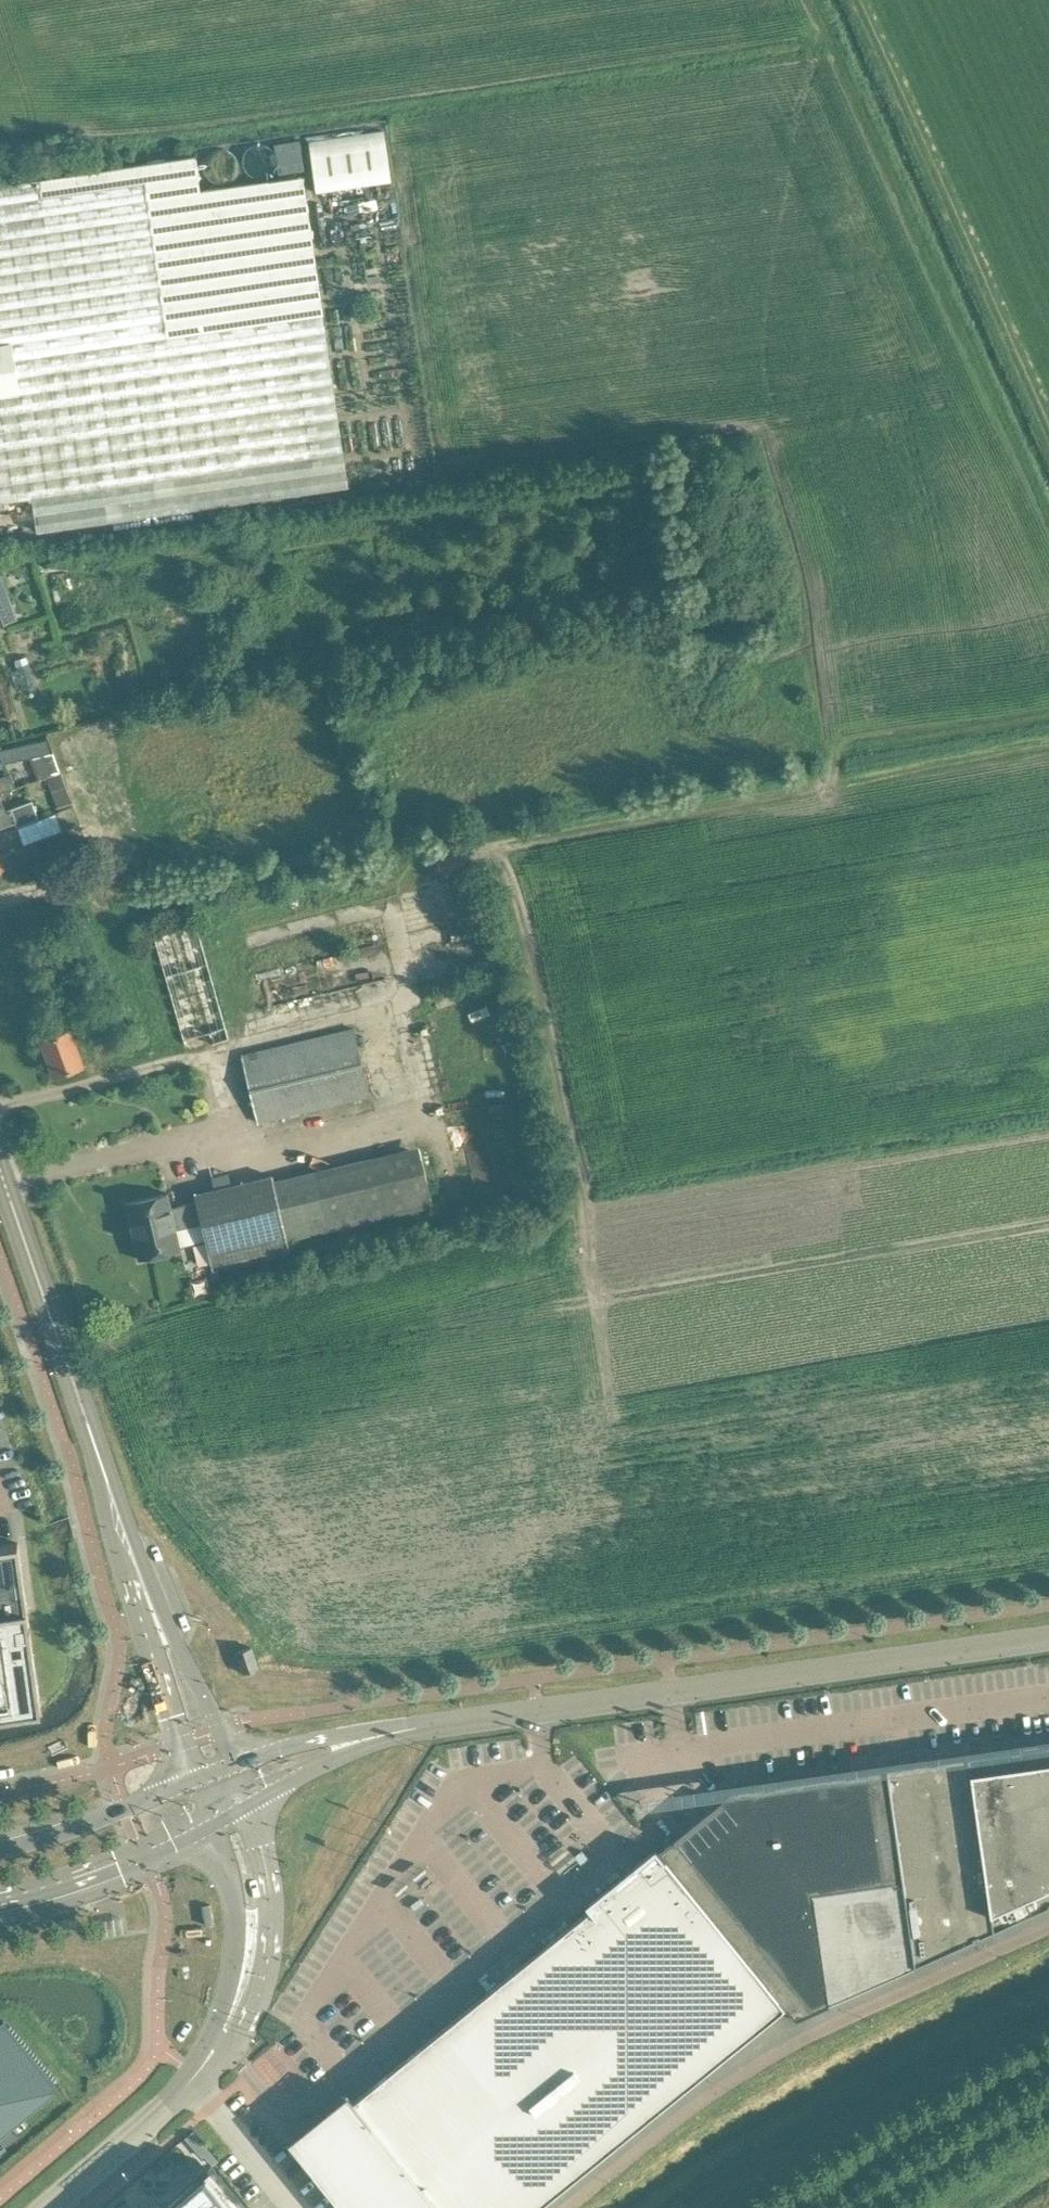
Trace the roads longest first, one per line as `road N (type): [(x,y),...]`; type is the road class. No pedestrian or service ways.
road 1 (unclassified): [(419,1728),(1048,1639)]
road 2 (tertiary): [(154,1607),(0,1167)]
road 3 (unclassified): [(785,2207),(1048,2054)]
road 4 (unclassified): [(221,2039),(250,2012),(269,1938),(265,1862),(250,1804)]
road 5 (unclassified): [(43,2207),(191,2081),(221,2039)]
road 6 (tertiary): [(0,1904),(118,1869),(212,1825)]
road 7 (unclassified): [(212,1825),(235,1909),(221,2039)]
road 8 (tertiary): [(198,1783),(0,1848)]
road 9 (unclassified): [(419,1728),(328,1739),(237,1767)]
road 10 (unclassified): [(250,1804),(334,1759),(419,1728)]
road 11 (tertiary): [(154,1607),(159,1673),(198,1783)]
road 12 (tertiary): [(237,1767),(154,1607)]

